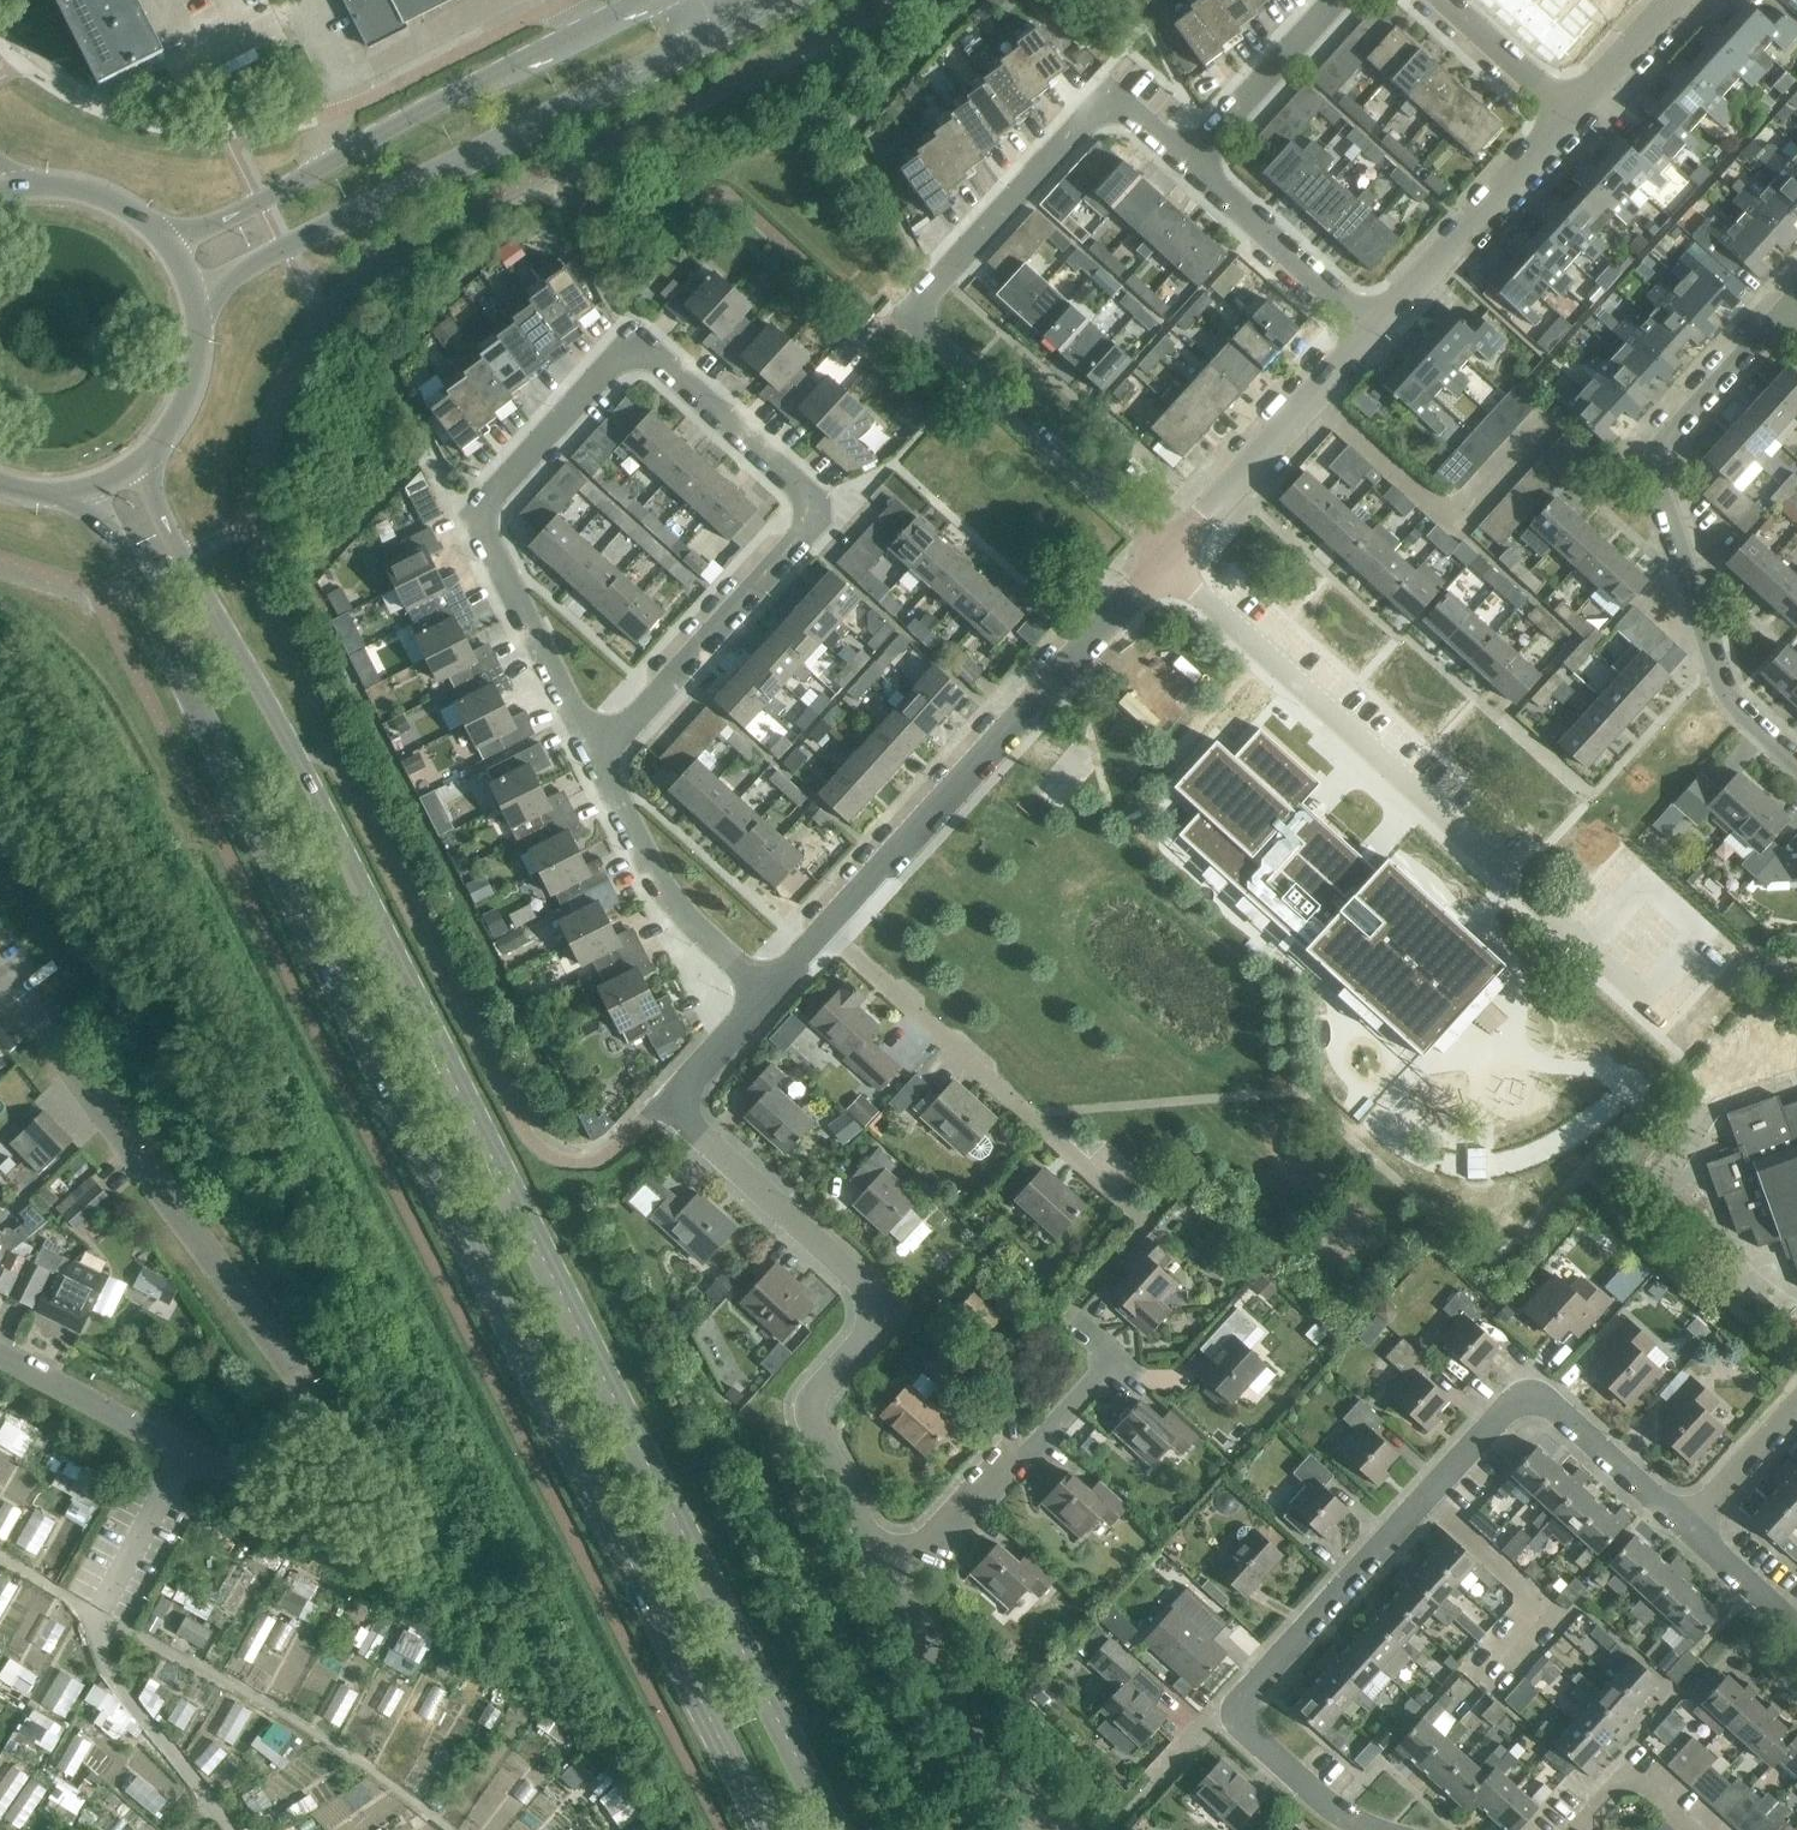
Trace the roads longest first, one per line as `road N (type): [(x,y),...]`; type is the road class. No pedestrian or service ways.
road 1 (secondary): [(838,1829),(144,466)]
road 2 (secondary): [(83,491),(137,577),(769,1829)]
road 3 (residential): [(472,527),(634,351),(796,492),(815,526),(592,756)]
road 4 (residential): [(1172,558),(933,347),(937,293),(1088,125),(1112,120),(1201,176)]
road 5 (residential): [(889,1566),(811,1412),(817,1394),(867,1341),(871,1295),(684,1107),(692,1076),(768,996)]
road 6 (residential): [(1698,1041),(1172,558)]
road 7 (residential): [(185,1450),(220,1468),(247,1470),(276,1457),(294,1432),(297,1396),(236,1283),(0,970)]
road 8 (residential): [(1232,1705),(1508,1406),(1529,1394),(1549,1400),(1690,1528)]
road 9 (secondary): [(201,309),(222,286),(286,251),(724,31)]
road 10 (secondary): [(650,0),(480,81),(261,203),(195,229),(153,229)]
road 11 (residential): [(826,934),(1172,558)]
road 12 (residential): [(1146,1227),(826,934)]
road 13 (residential): [(1796,759),(1721,688),(1657,469),(1668,437)]
road 14 (residential): [(889,1566),(1024,1464),(1118,1357)]
road 15 (residential): [(1055,1829),(1016,1781),(889,1566)]
road 16 (residential): [(768,996),(654,877),(592,756)]
road 17 (residential): [(1368,345),(1571,125)]
road 18 (residential): [(1172,558),(1368,345)]
road 19 (residential): [(592,756),(472,527)]
road 20 (residential): [(1368,345),(1201,176)]
road 21 (residential): [(1201,176),(1346,0)]
road 22 (residential): [(185,1450),(0,1351)]
road 23 (residential): [(1382,1829),(1232,1705)]
road 24 (residential): [(1426,0),(1571,125)]
road 25 (residential): [(99,1608),(185,1450)]
road 26 (secondary): [(144,466),(177,429),(195,389),(201,309)]
road 27 (residential): [(1668,437),(1785,311)]
road 28 (residential): [(1571,125),(1679,0)]
road 29 (residential): [(1796,1409),(1690,1528)]
road 30 (residential): [(1690,1528),(1796,1625)]
road 31 (secondary): [(153,229),(111,196),(37,182)]

